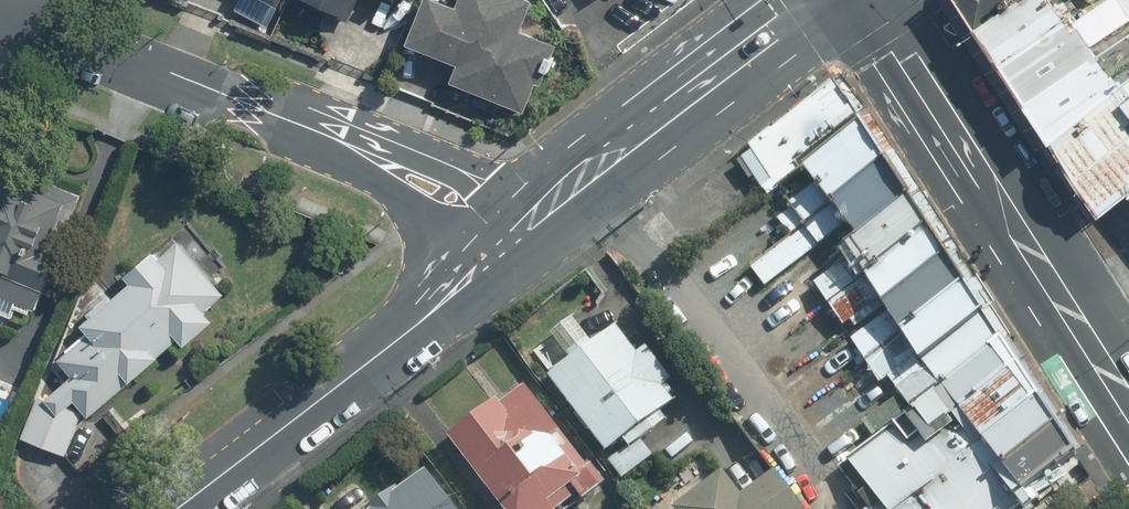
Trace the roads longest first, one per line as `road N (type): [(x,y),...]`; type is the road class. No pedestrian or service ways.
road 1 (primary): [(865,0),(1128,409)]
road 2 (secondary): [(532,230),(835,0)]
road 3 (secondary): [(177,508),(474,276)]
road 4 (tertiary): [(0,5),(320,134)]
road 5 (tertiary): [(320,134),(387,141),(487,183),(532,230)]
road 6 (tertiary): [(474,276),(396,195),(320,134)]

